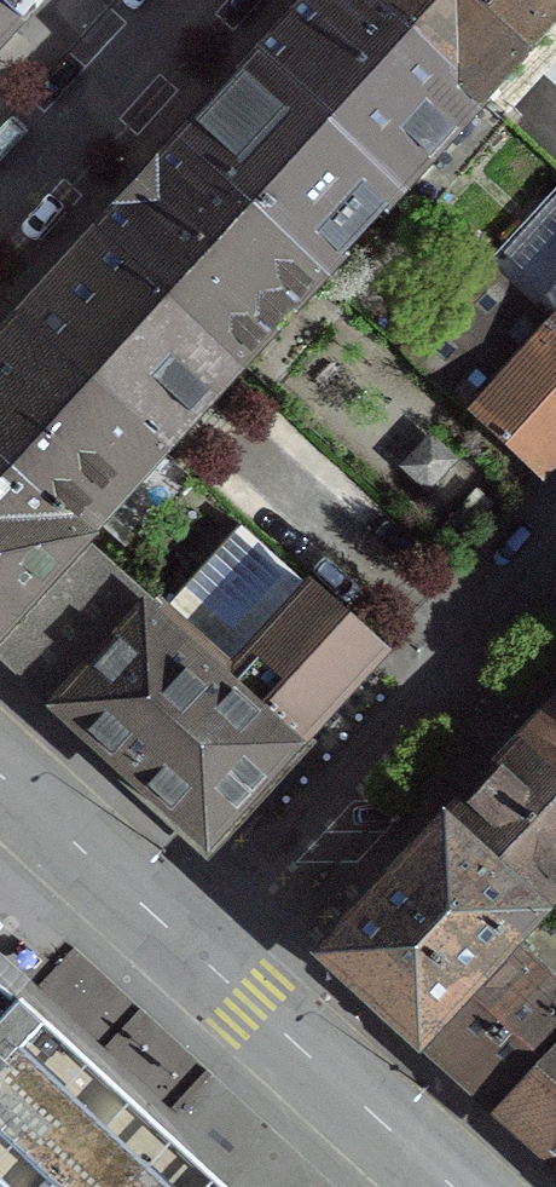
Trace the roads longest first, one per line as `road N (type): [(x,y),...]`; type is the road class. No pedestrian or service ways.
road 1 (residential): [(203,967),(555,575)]
road 2 (residential): [(203,967),(444,1186)]
road 3 (residential): [(186,0),(0,211)]
road 4 (residential): [(0,783),(203,967)]

